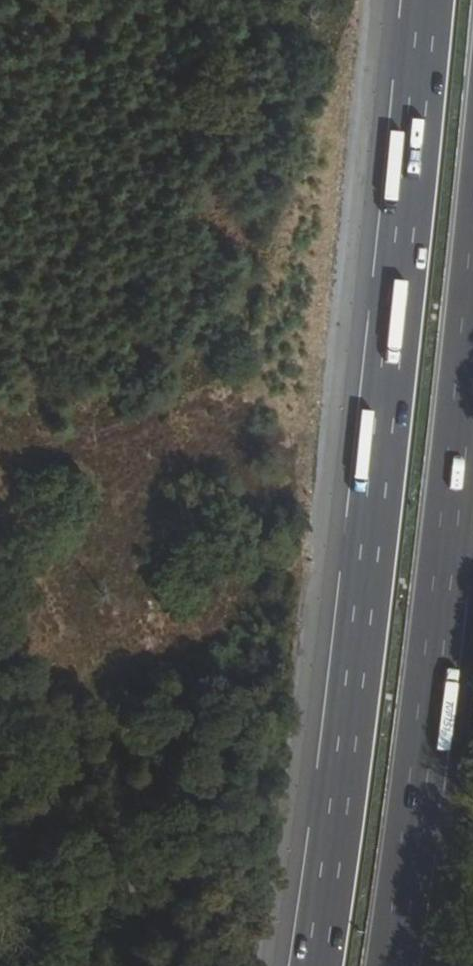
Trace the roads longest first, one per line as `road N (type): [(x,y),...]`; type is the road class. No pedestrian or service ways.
road 1 (motorway): [(435,0),(320,965)]
road 2 (motorway): [(391,965),(472,281)]

